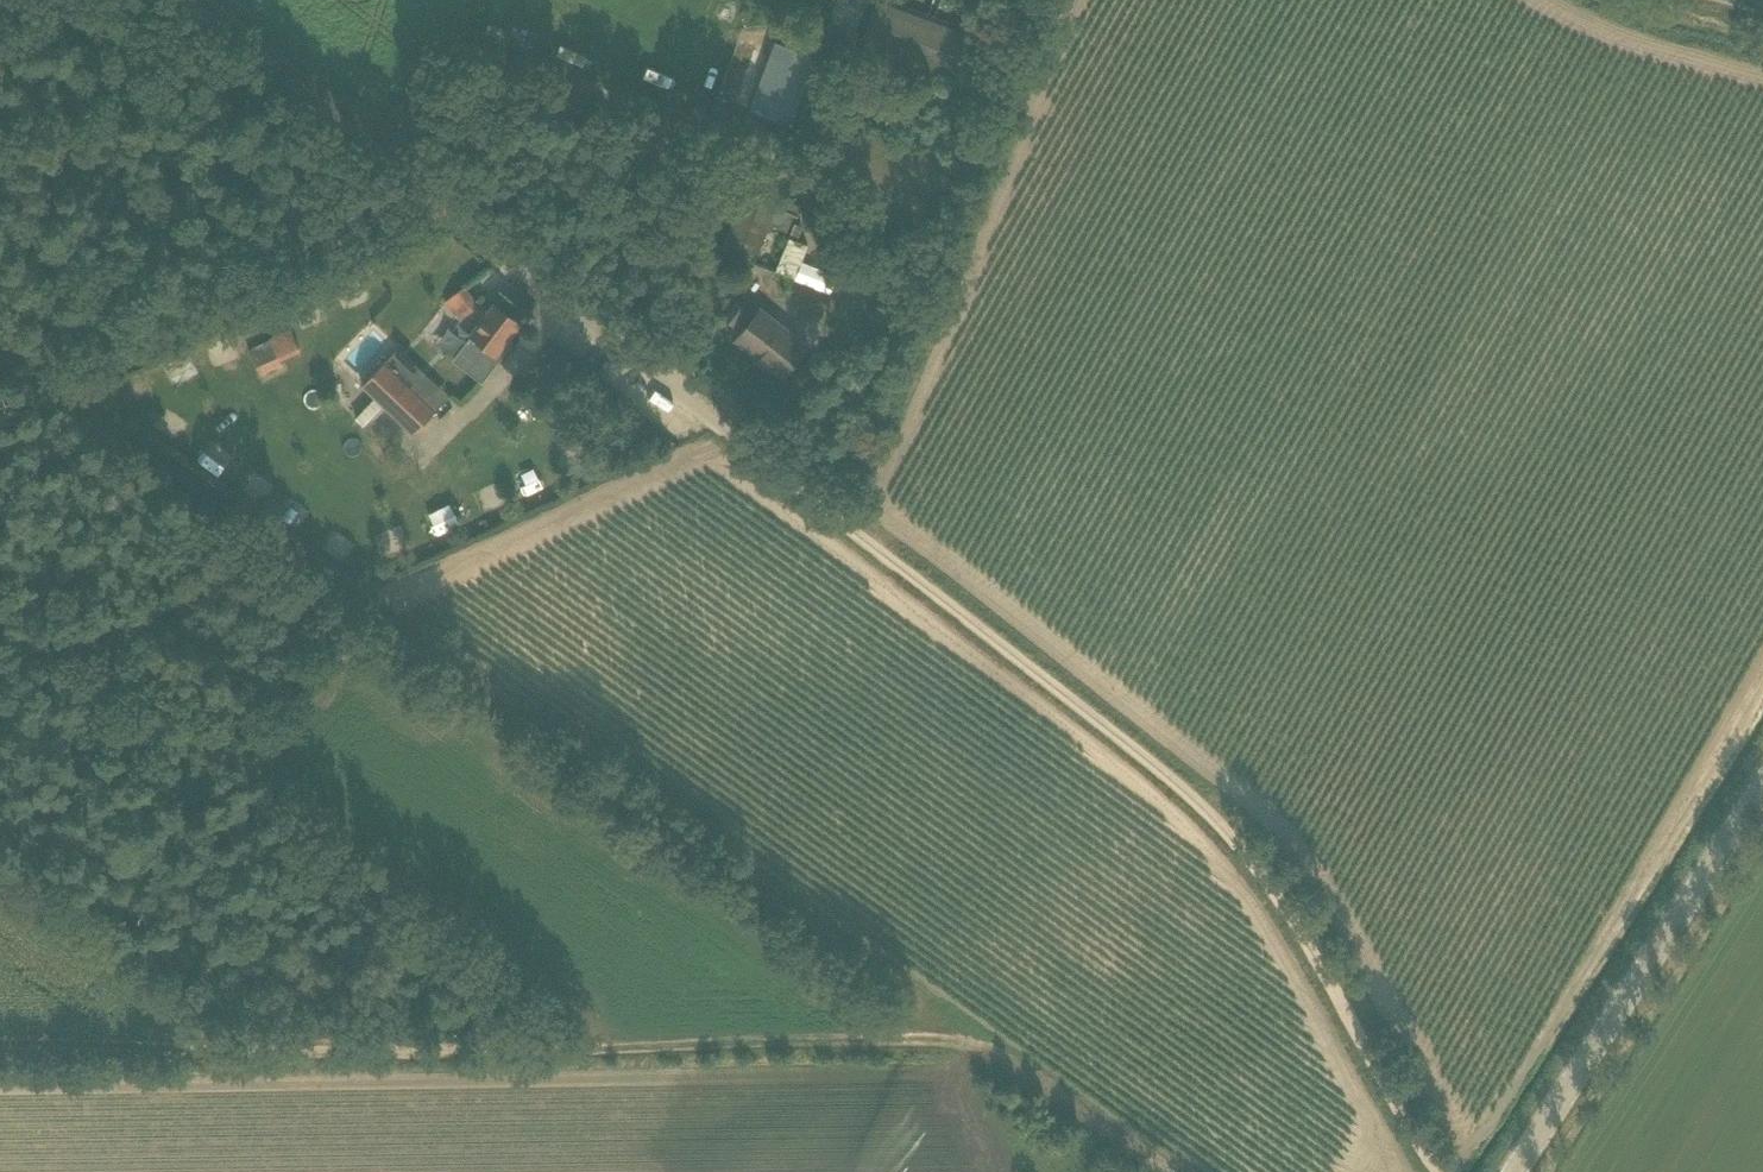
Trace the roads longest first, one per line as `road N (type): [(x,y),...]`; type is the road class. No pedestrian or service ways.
road 1 (track): [(969,1036),(0,336)]
road 2 (track): [(0,1050),(969,1036)]
road 3 (track): [(850,528),(1224,827),(1419,1171)]
road 4 (unclassified): [(196,0),(850,528)]
road 5 (tertiary): [(1517,1171),(1762,778)]
road 6 (track): [(969,1036),(1166,1171)]

